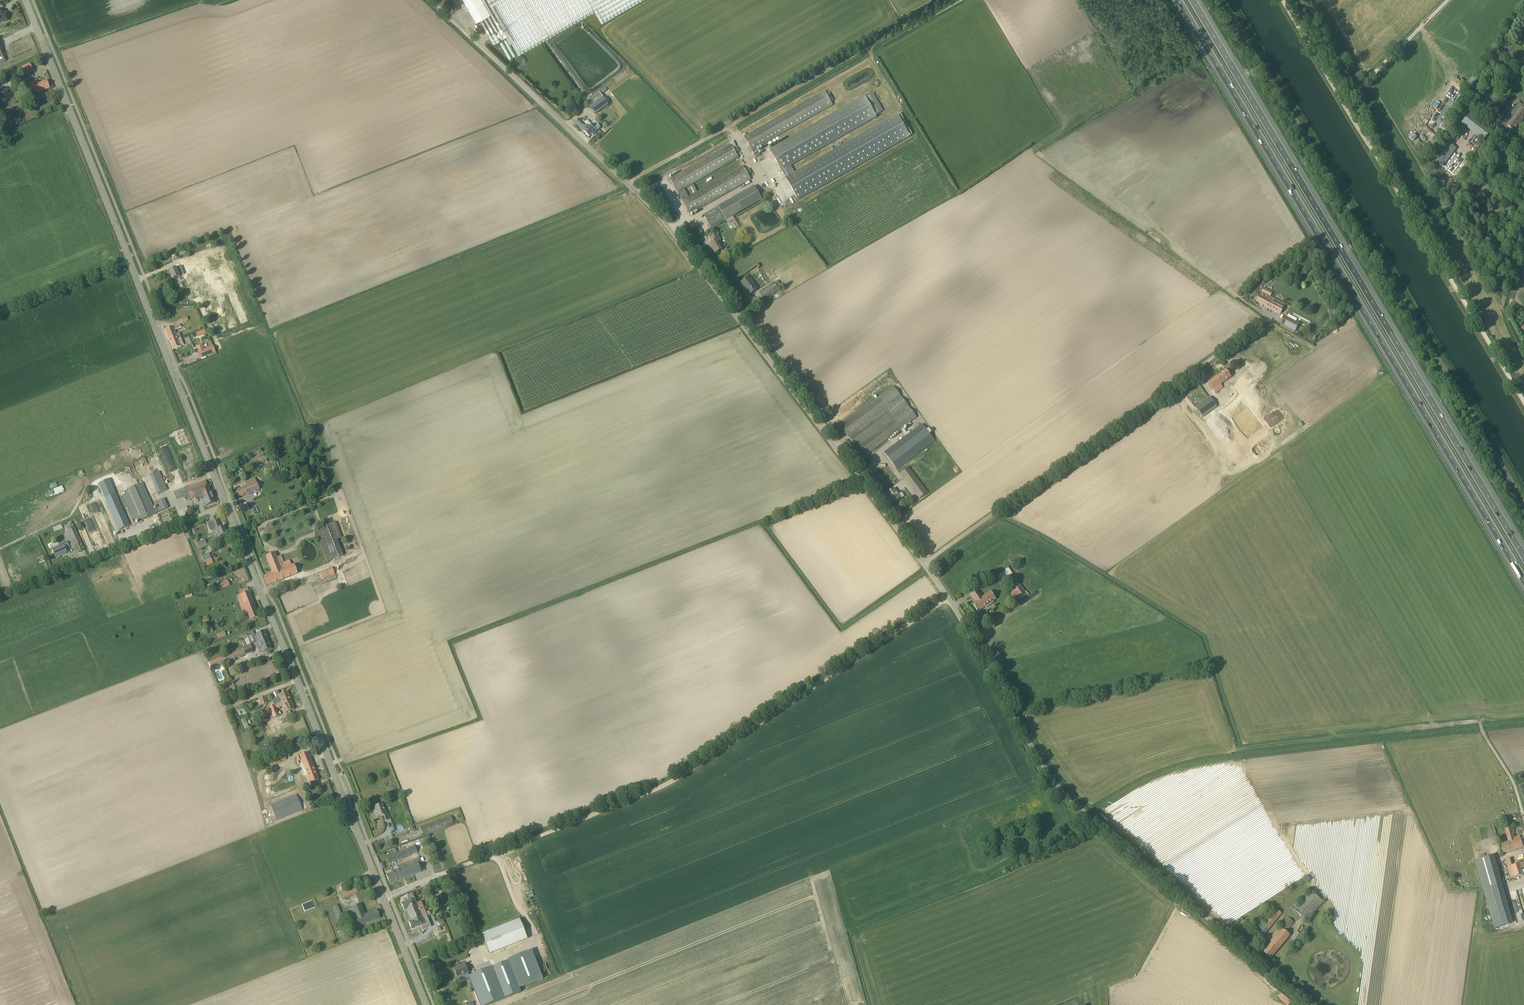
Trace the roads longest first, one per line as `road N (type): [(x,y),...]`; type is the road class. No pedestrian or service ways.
road 1 (unclassified): [(929,565),(663,216),(431,0)]
road 2 (motorway): [(1179,0),(1523,579)]
road 3 (motorway): [(1523,555),(1193,0)]
road 4 (track): [(390,896),(663,787),(948,599)]
road 5 (unclassified): [(1319,1004),(1079,800),(1048,764),(929,565)]
road 6 (unclassified): [(1523,499),(1227,0)]
road 7 (secondary): [(226,505),(27,0)]
road 8 (secondary): [(426,1004),(226,505)]
road 9 (track): [(1283,0),(1523,401)]
road 10 (unclassified): [(929,565),(1264,322)]
road 11 (unclassified): [(80,564),(226,505)]
road 12 (unclassified): [(1338,96),(1358,88),(1447,0)]
road 13 (track): [(129,262),(0,313)]

